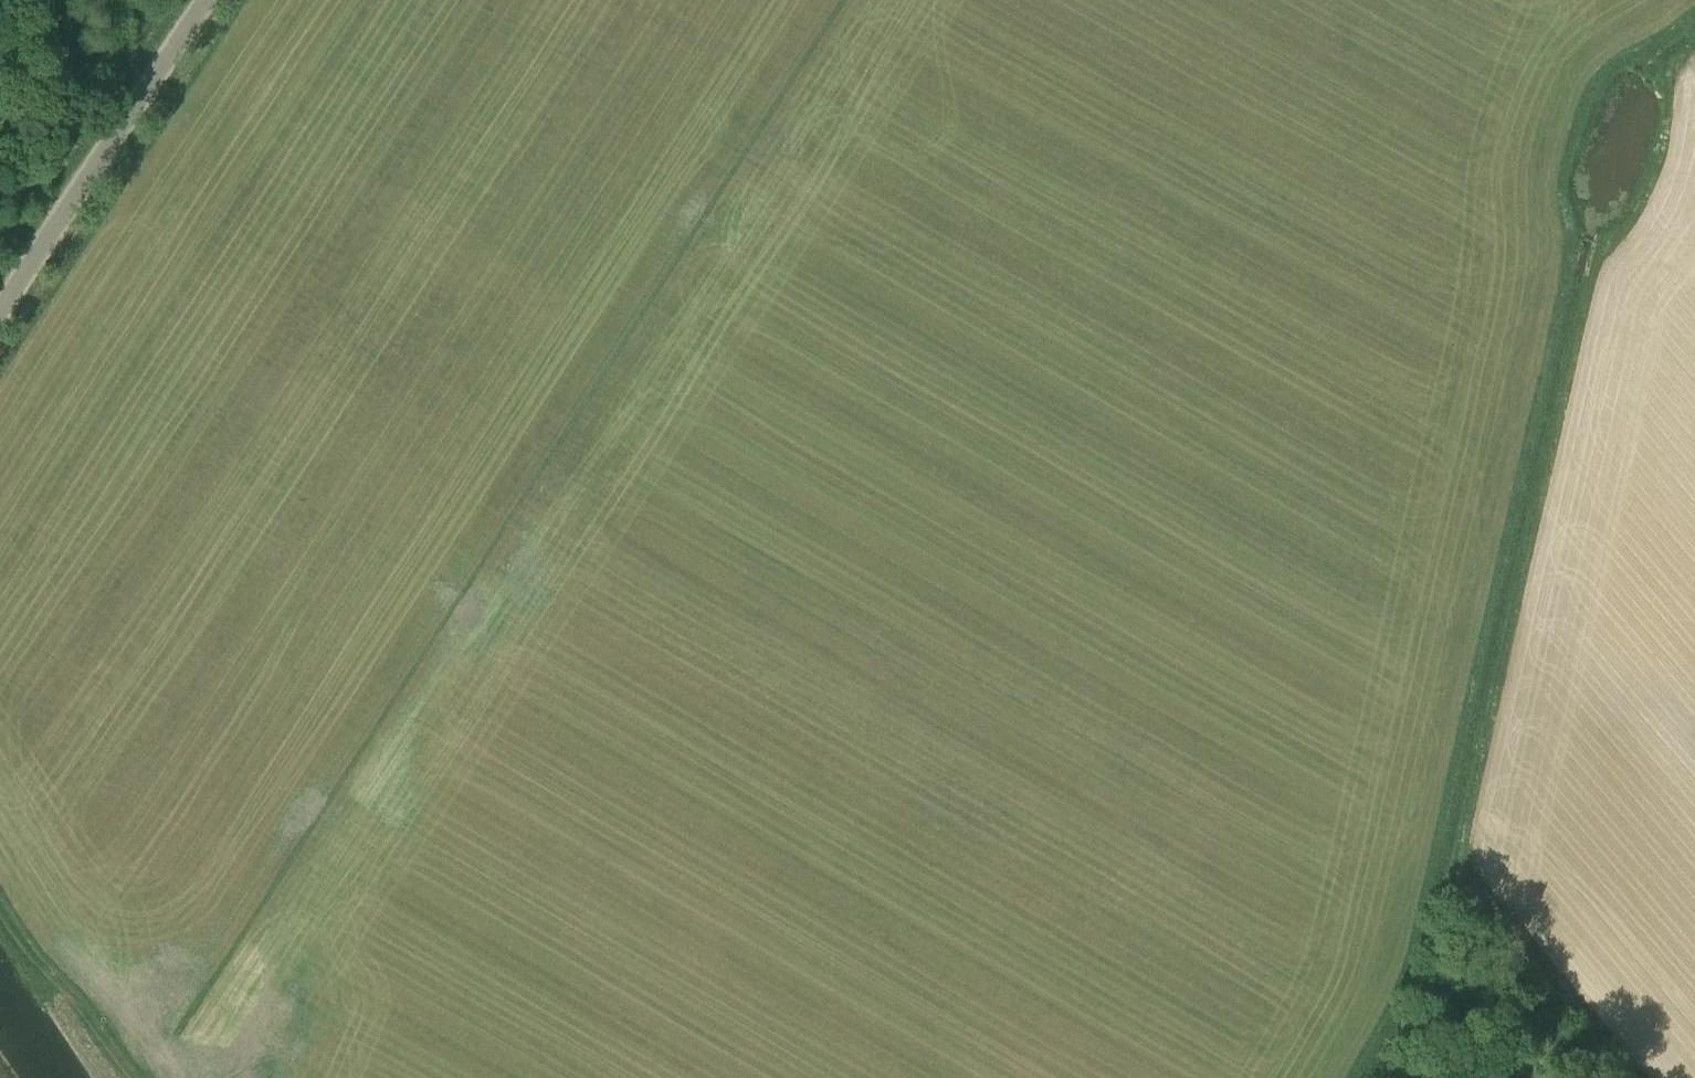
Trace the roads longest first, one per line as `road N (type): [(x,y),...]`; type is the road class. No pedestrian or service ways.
road 1 (unclassified): [(0,314),(206,0)]

